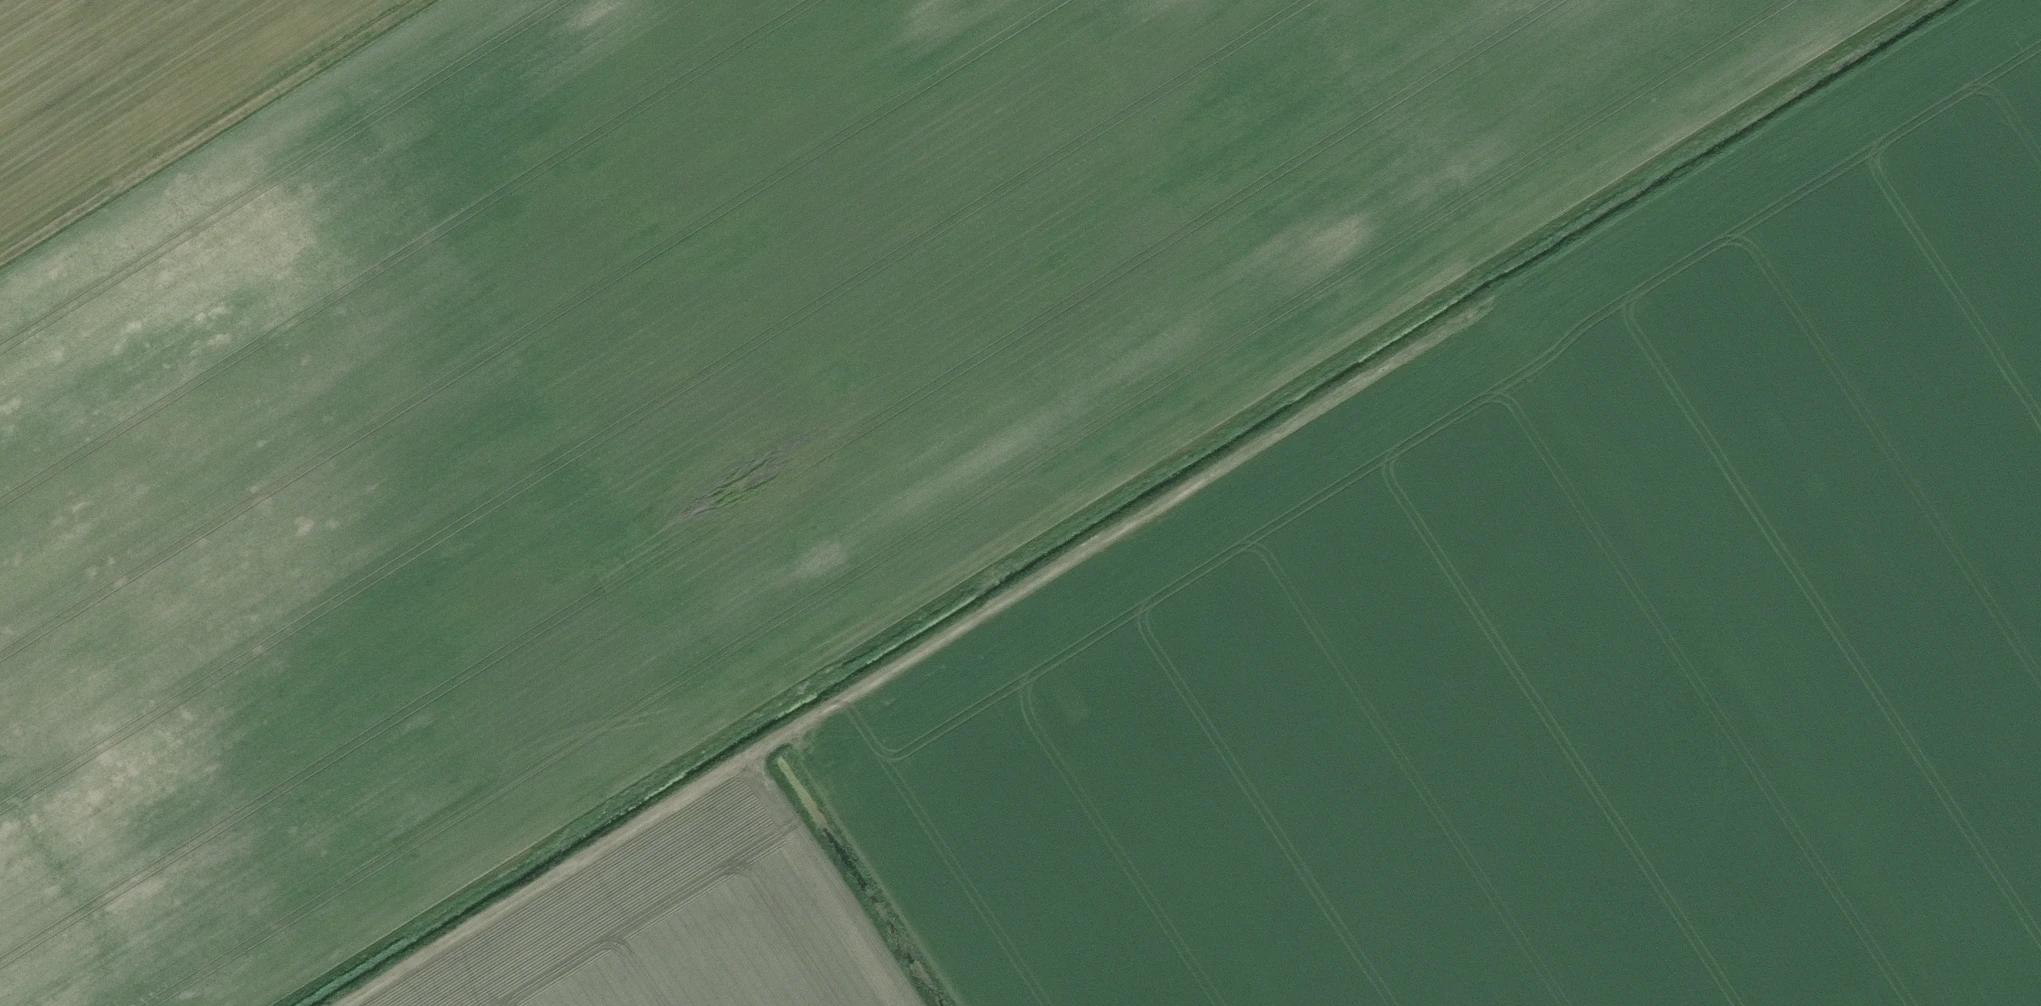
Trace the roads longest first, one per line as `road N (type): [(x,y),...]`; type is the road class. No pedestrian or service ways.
road 1 (track): [(410,0),(0,255)]

